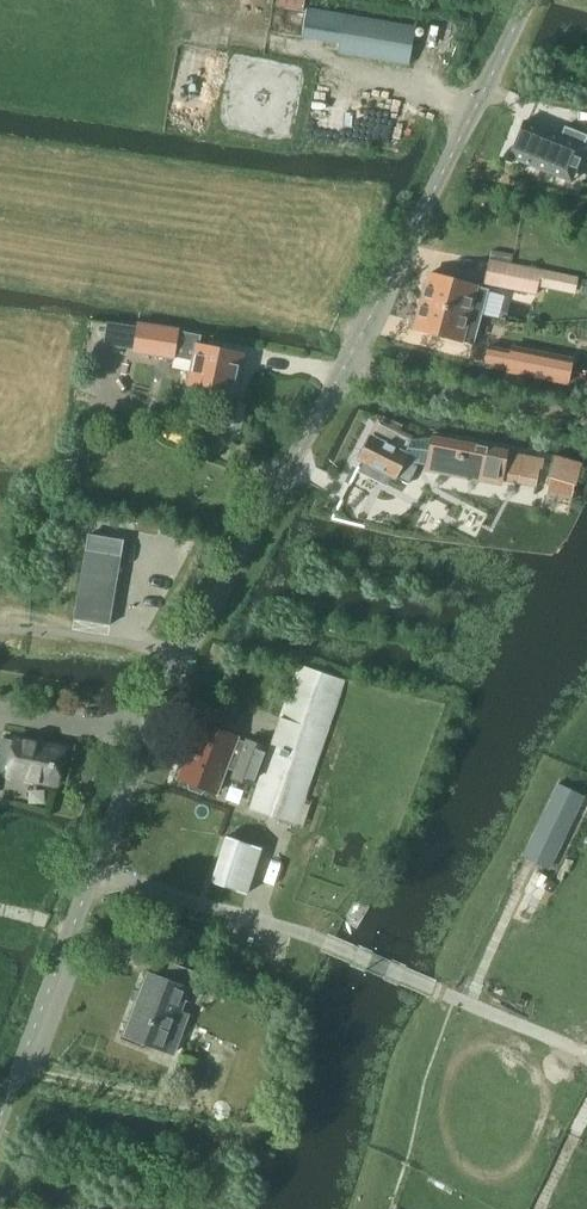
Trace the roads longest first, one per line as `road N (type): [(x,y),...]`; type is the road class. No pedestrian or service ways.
road 1 (unclassified): [(0,1117),(181,661),(347,363),(525,0)]

